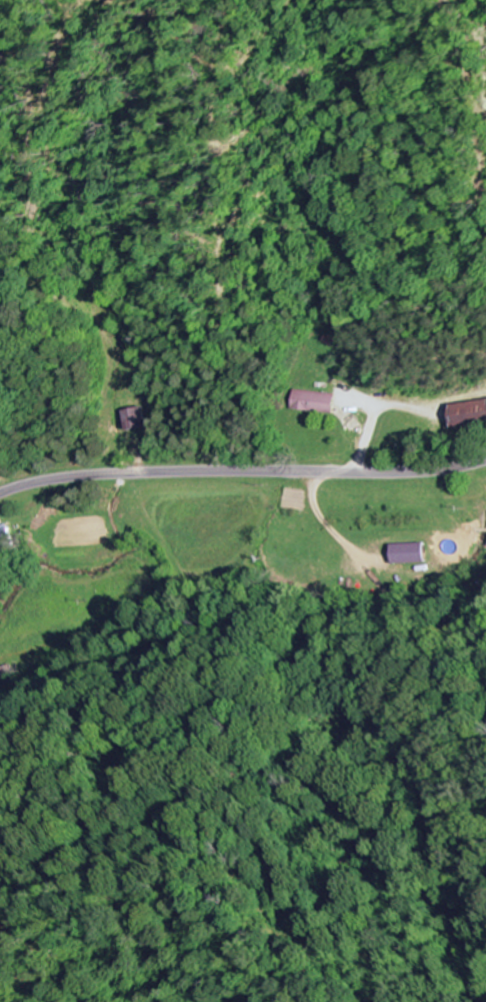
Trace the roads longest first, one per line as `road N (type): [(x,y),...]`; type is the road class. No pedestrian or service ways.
road 1 (tertiary): [(0,497),(94,475),(404,472),(485,460)]

